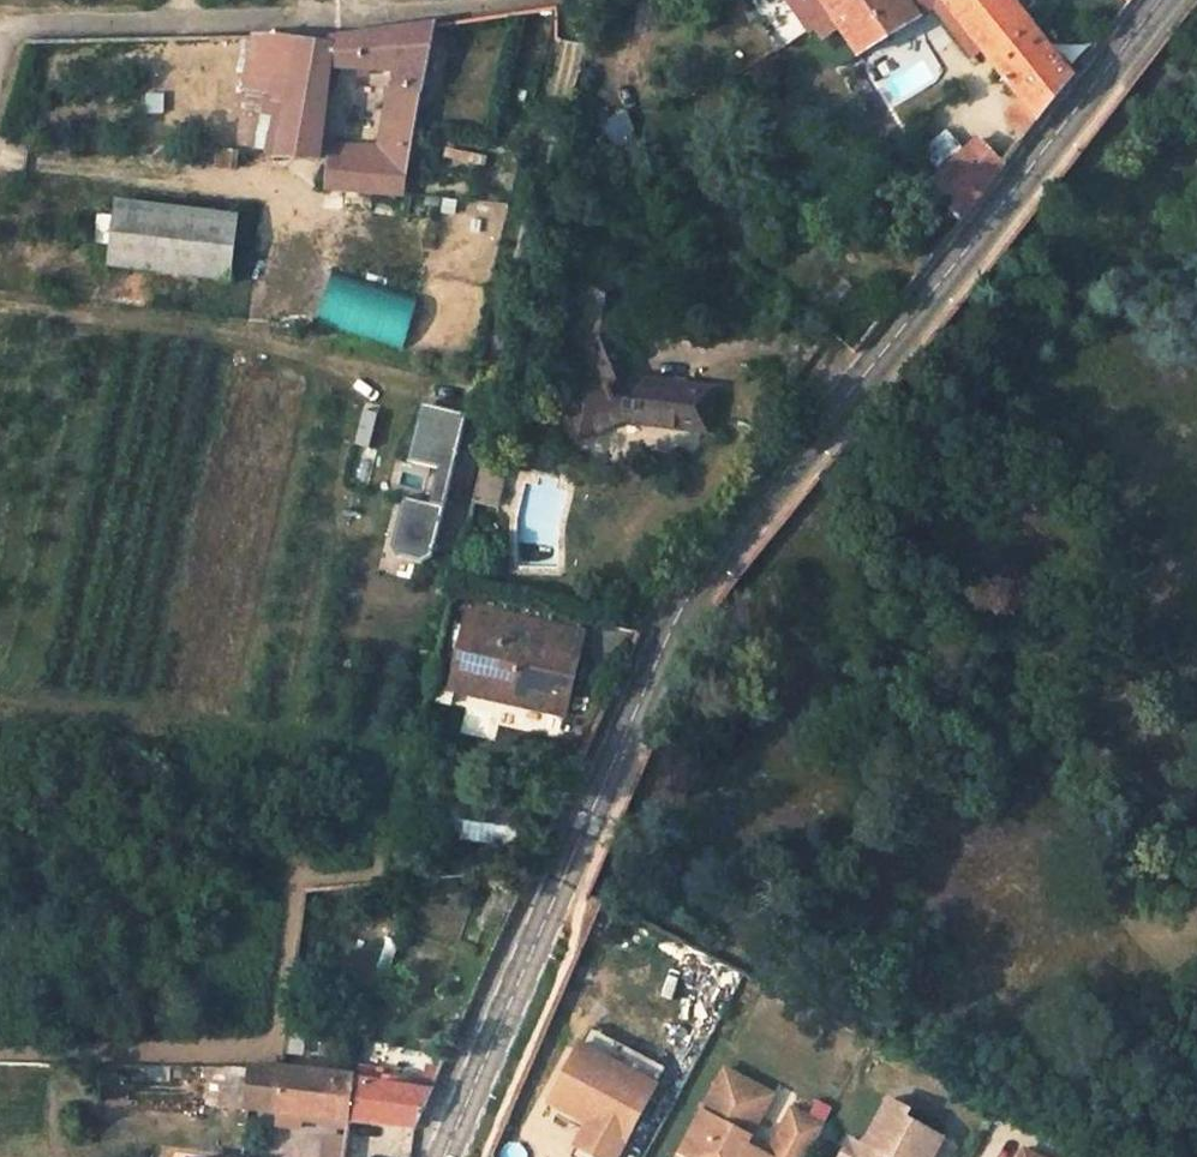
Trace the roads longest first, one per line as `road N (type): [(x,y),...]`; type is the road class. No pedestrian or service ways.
road 1 (residential): [(442,1156),(675,610),(1160,0)]
road 2 (residential): [(463,0),(315,25),(6,26),(0,48)]

